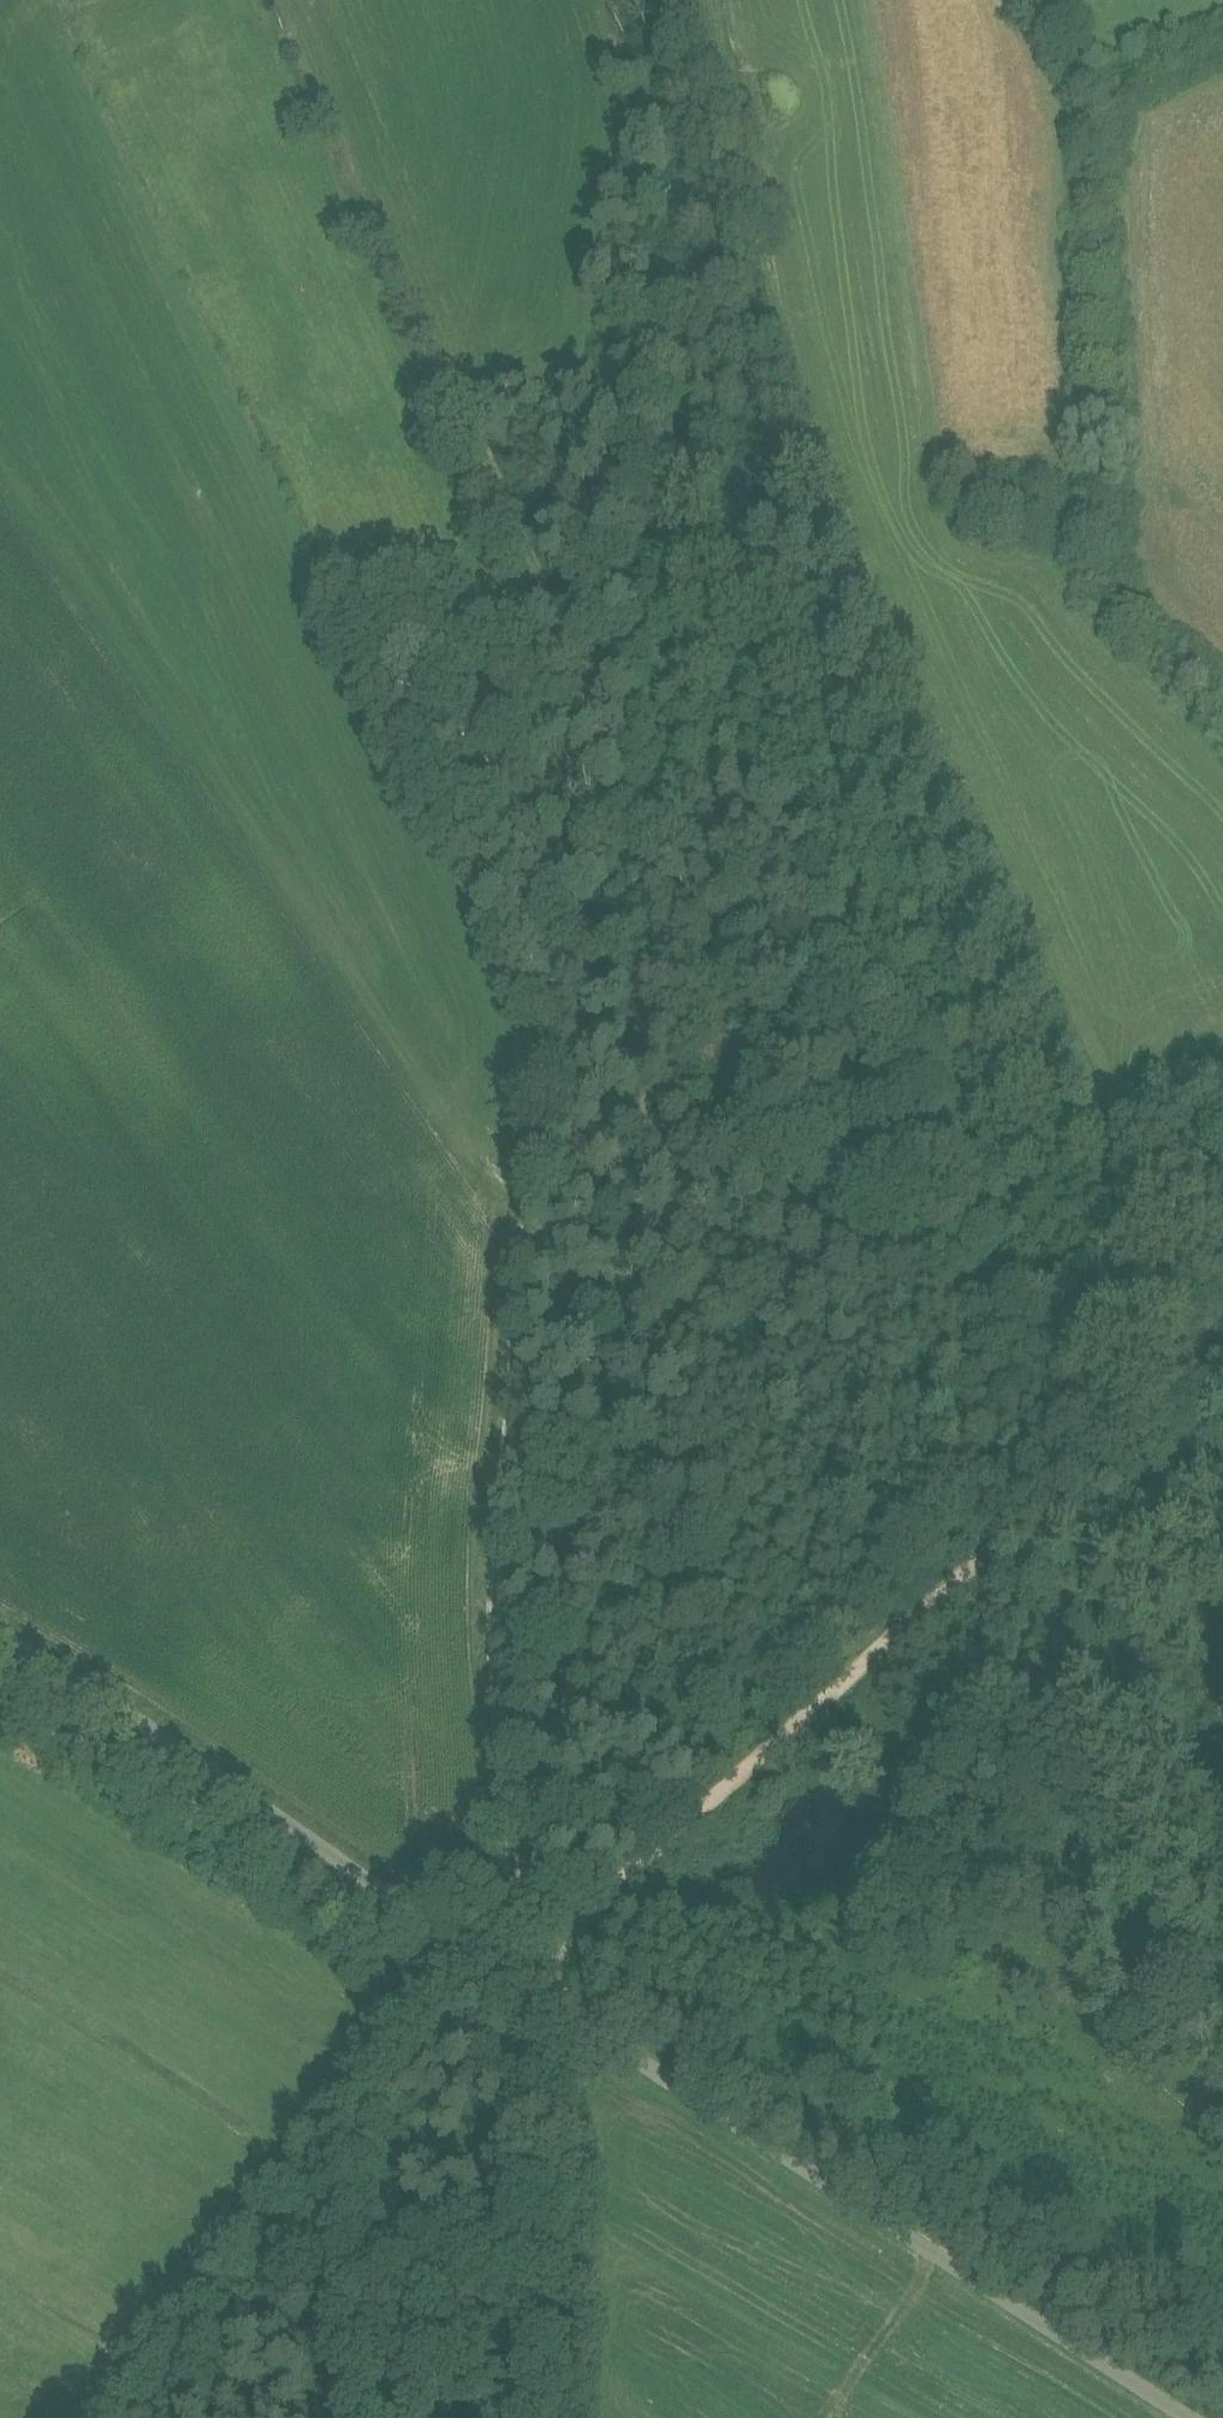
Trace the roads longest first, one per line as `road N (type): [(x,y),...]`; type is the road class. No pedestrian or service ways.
road 1 (unclassified): [(1203,2417),(947,2263),(0,1635)]

